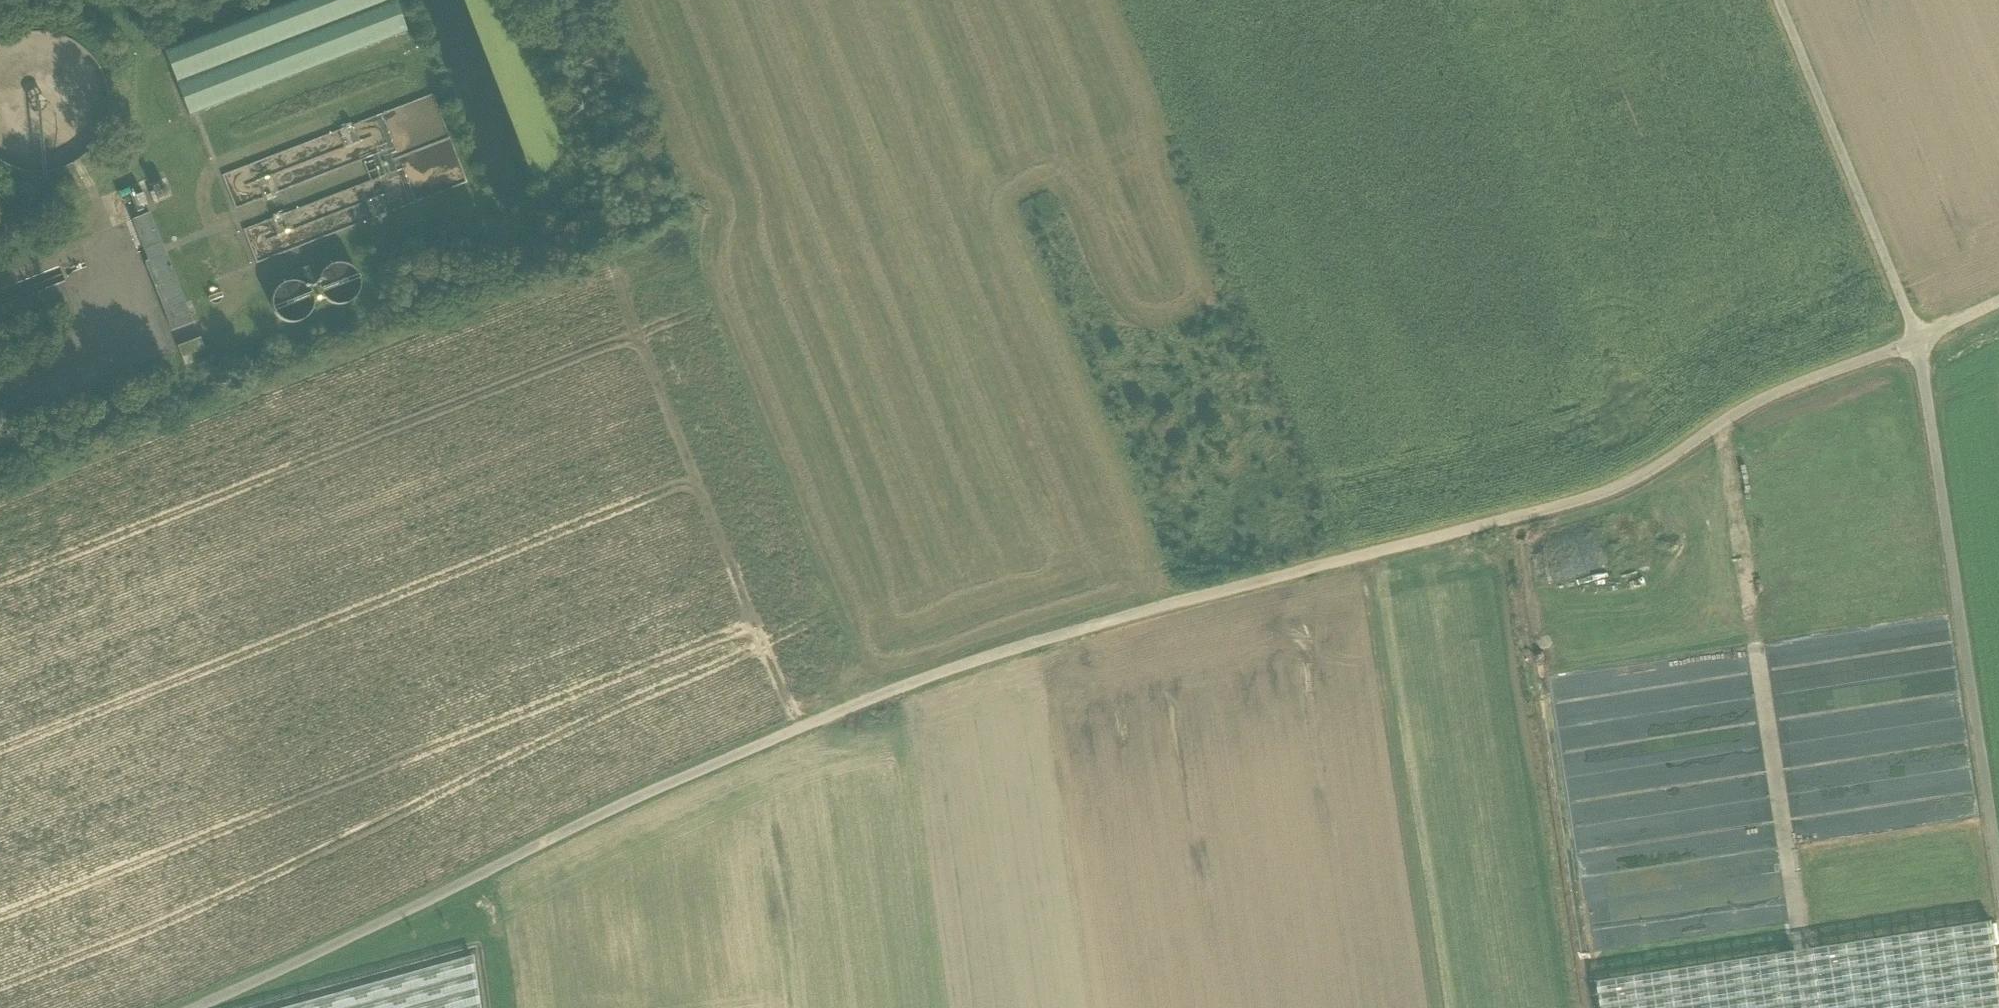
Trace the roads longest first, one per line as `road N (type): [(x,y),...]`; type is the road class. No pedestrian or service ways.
road 1 (track): [(168,1007),(458,886),(889,683),(1186,582),(1609,490),(1907,334)]
road 2 (track): [(1907,334),(1998,879)]
road 3 (track): [(1776,0),(1907,334)]

